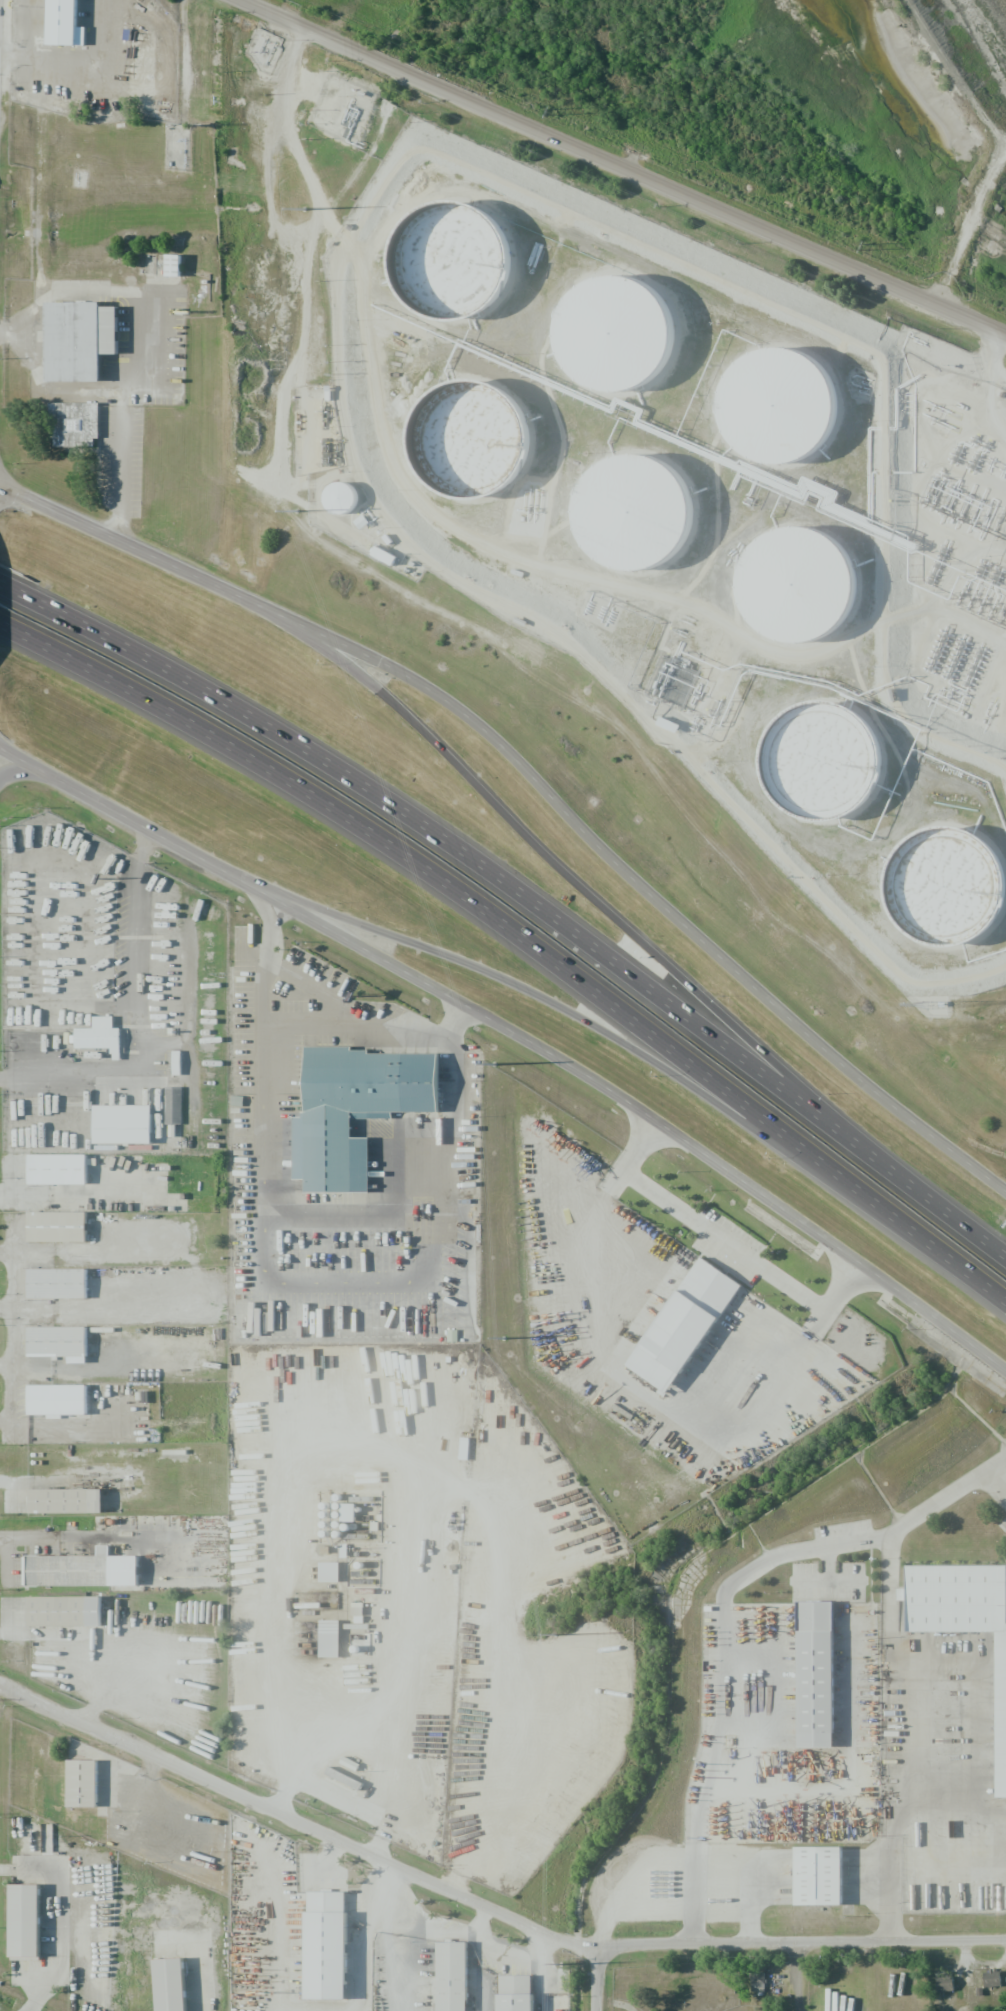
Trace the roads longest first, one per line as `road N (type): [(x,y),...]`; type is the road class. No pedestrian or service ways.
road 1 (secondary): [(1005,1192),(745,981),(496,740),(422,683),(0,486)]
road 2 (secondary): [(0,746),(505,1027),(1005,1376)]
road 3 (motorway): [(1005,1256),(838,1126),(351,778),(128,646)]
road 4 (motorway): [(183,717),(327,801),(585,985),(1005,1311)]
road 5 (tertiary): [(240,0),(1005,337)]
road 6 (motorway): [(838,1126),(419,721),(256,608)]
road 7 (residential): [(595,1957),(0,1688)]
road 8 (motorway): [(227,873),(515,979),(751,1111)]
road 9 (residential): [(1005,1941),(621,1944),(595,1957)]
road 10 (motorway): [(0,629),(183,717)]
road 11 (motorway): [(128,646),(0,581)]

